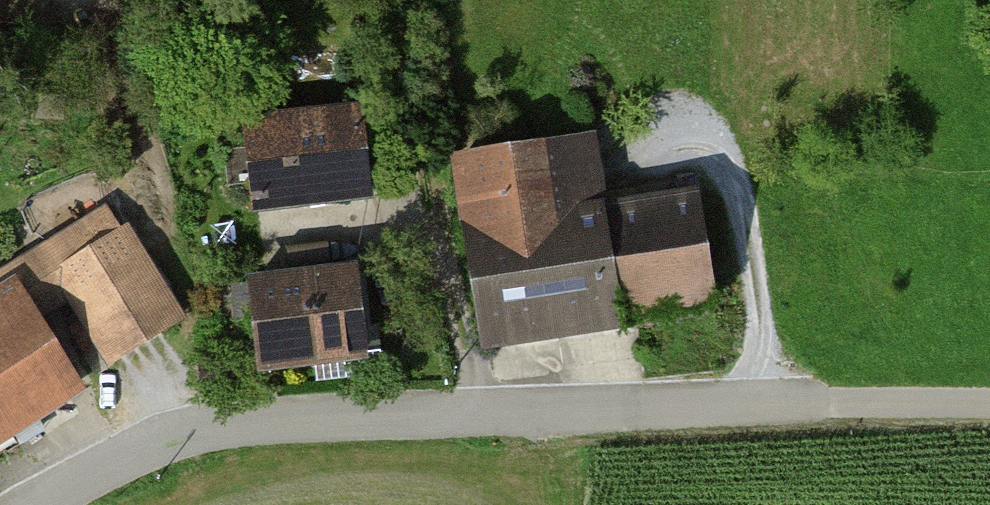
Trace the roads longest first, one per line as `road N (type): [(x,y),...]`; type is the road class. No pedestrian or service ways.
road 1 (residential): [(761,408),(265,424),(161,443),(38,504)]
road 2 (track): [(989,410),(761,408)]

